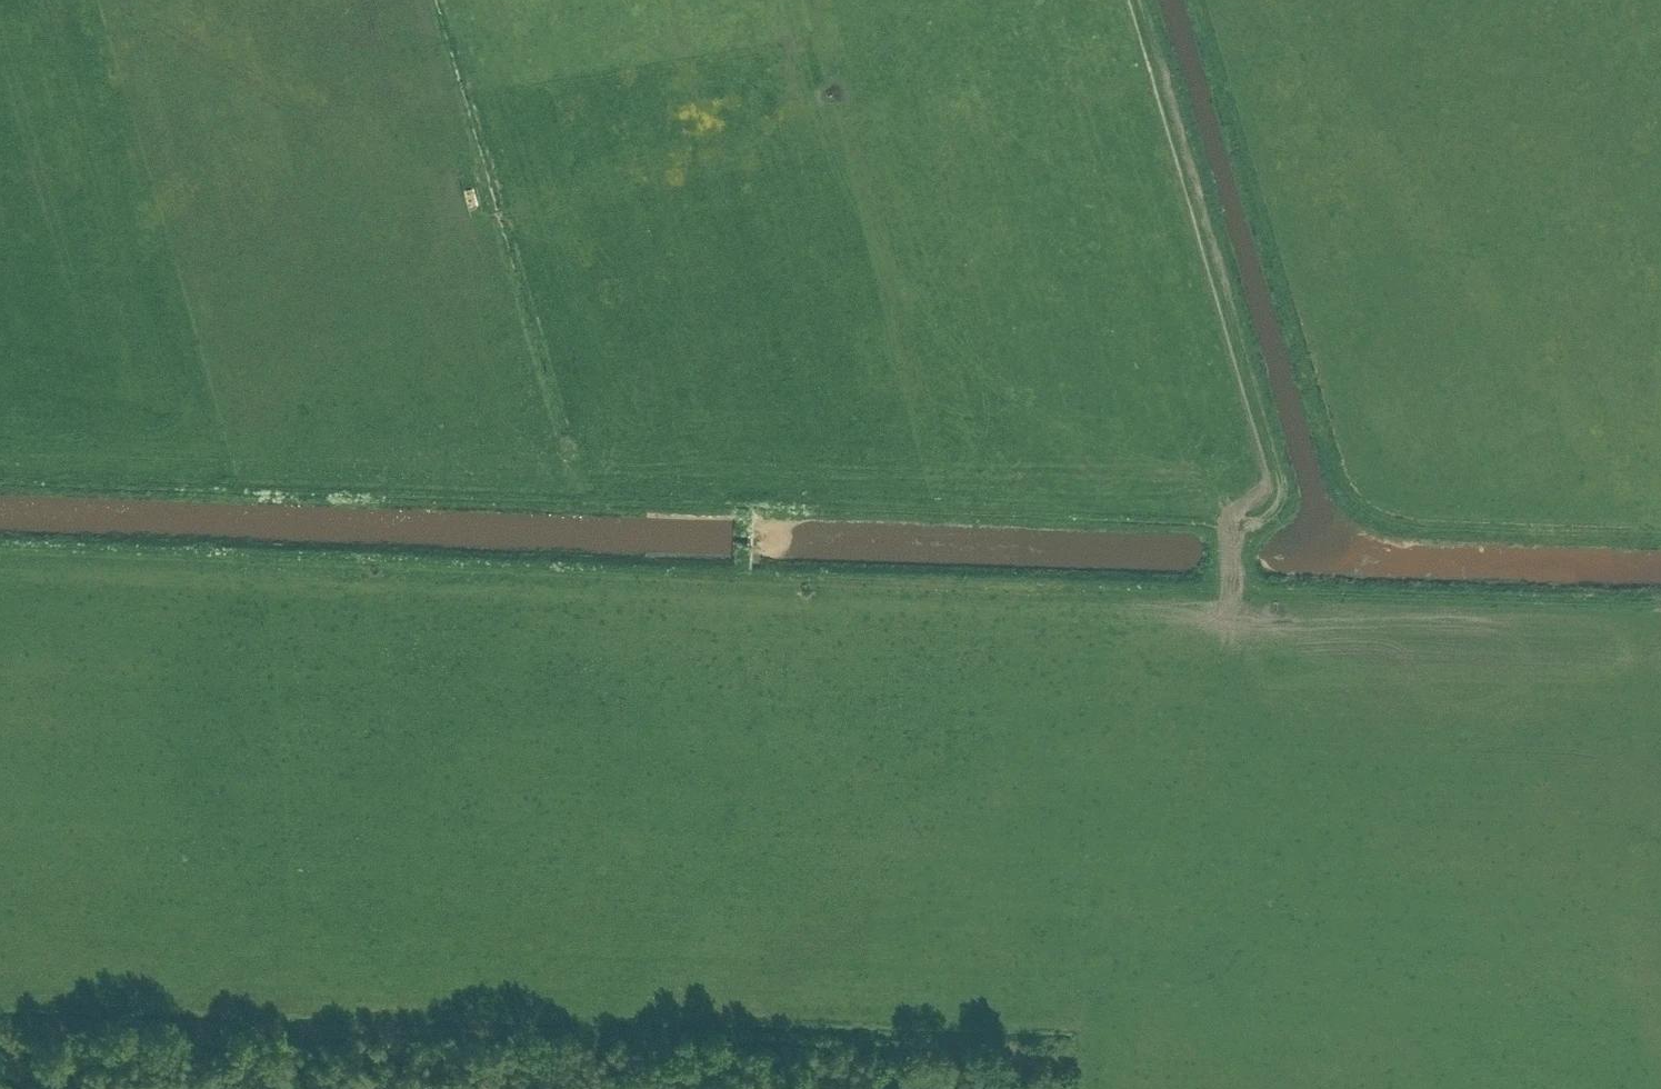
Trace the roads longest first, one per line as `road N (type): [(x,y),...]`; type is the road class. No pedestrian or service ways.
road 1 (track): [(0,579),(1660,663)]

